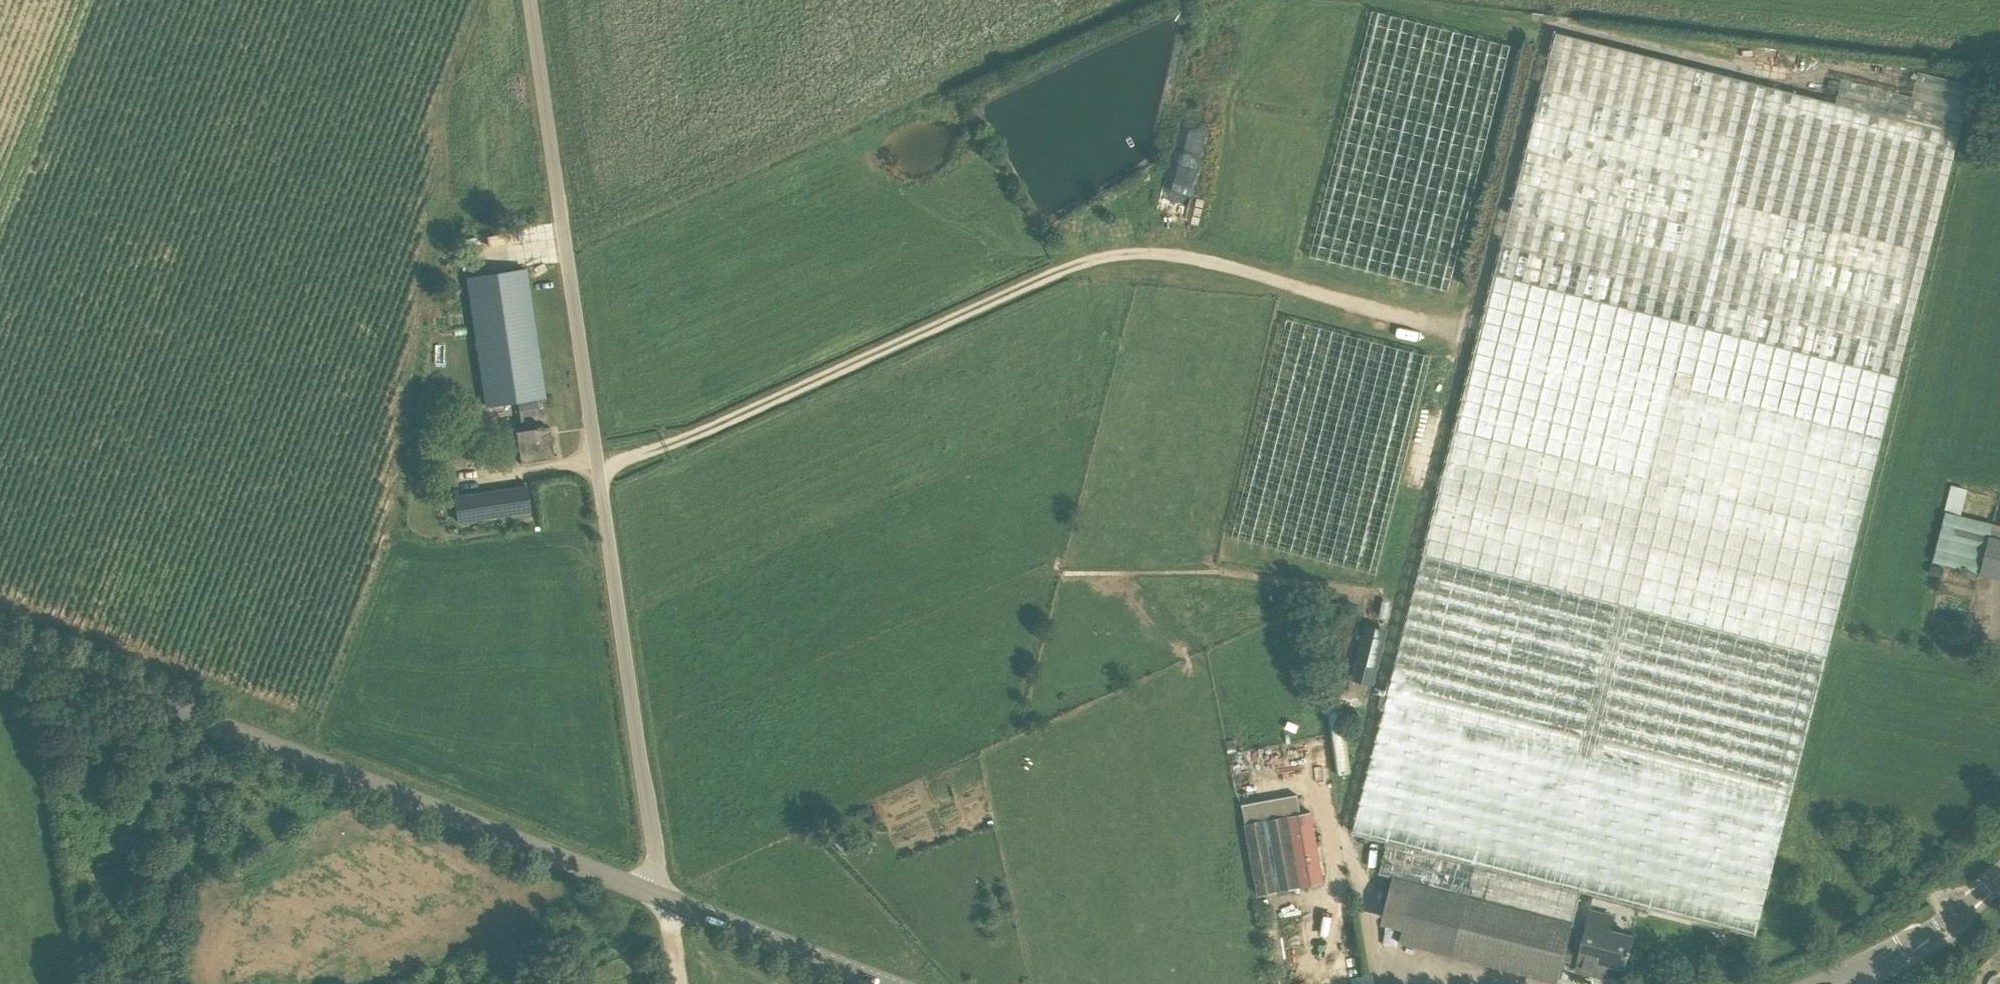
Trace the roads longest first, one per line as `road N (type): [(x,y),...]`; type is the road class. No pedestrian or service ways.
road 1 (unclassified): [(533,0),(664,899)]
road 2 (tertiary): [(664,899),(0,644)]
road 3 (tertiary): [(881,983),(664,899)]
road 4 (secondary): [(1828,983),(1919,941),(1999,879)]

